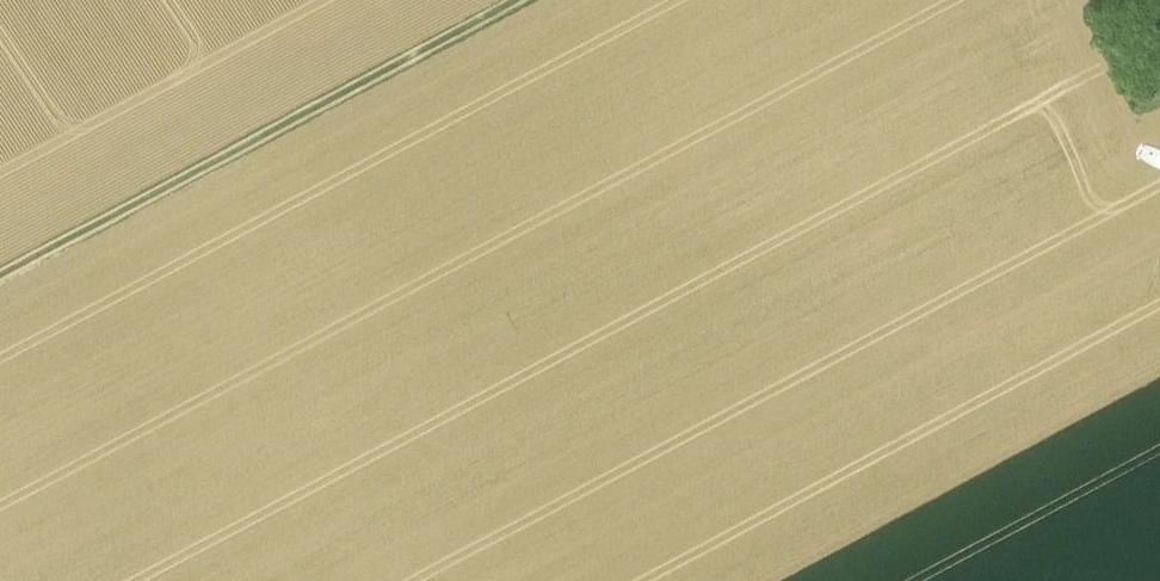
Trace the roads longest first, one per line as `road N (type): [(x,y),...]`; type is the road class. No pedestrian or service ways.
road 1 (track): [(522,0),(0,274)]

